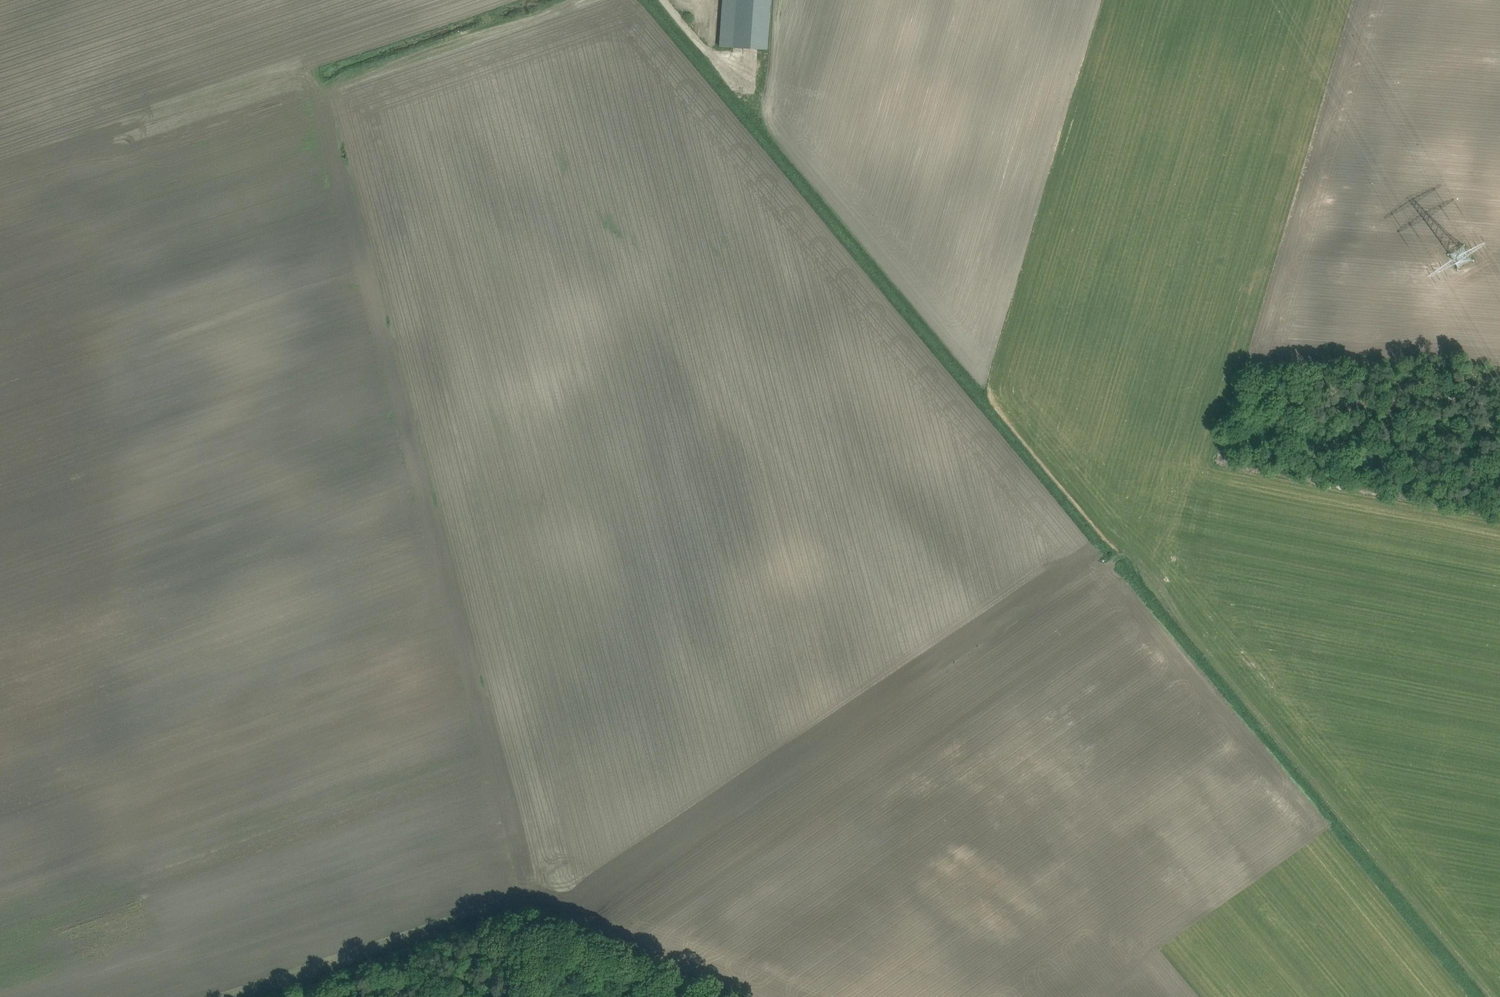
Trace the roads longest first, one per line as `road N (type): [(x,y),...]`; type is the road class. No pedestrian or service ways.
road 1 (track): [(317,996),(492,931),(550,922),(727,996)]
road 2 (track): [(1499,508),(1465,490),(1338,482),(1236,451)]

